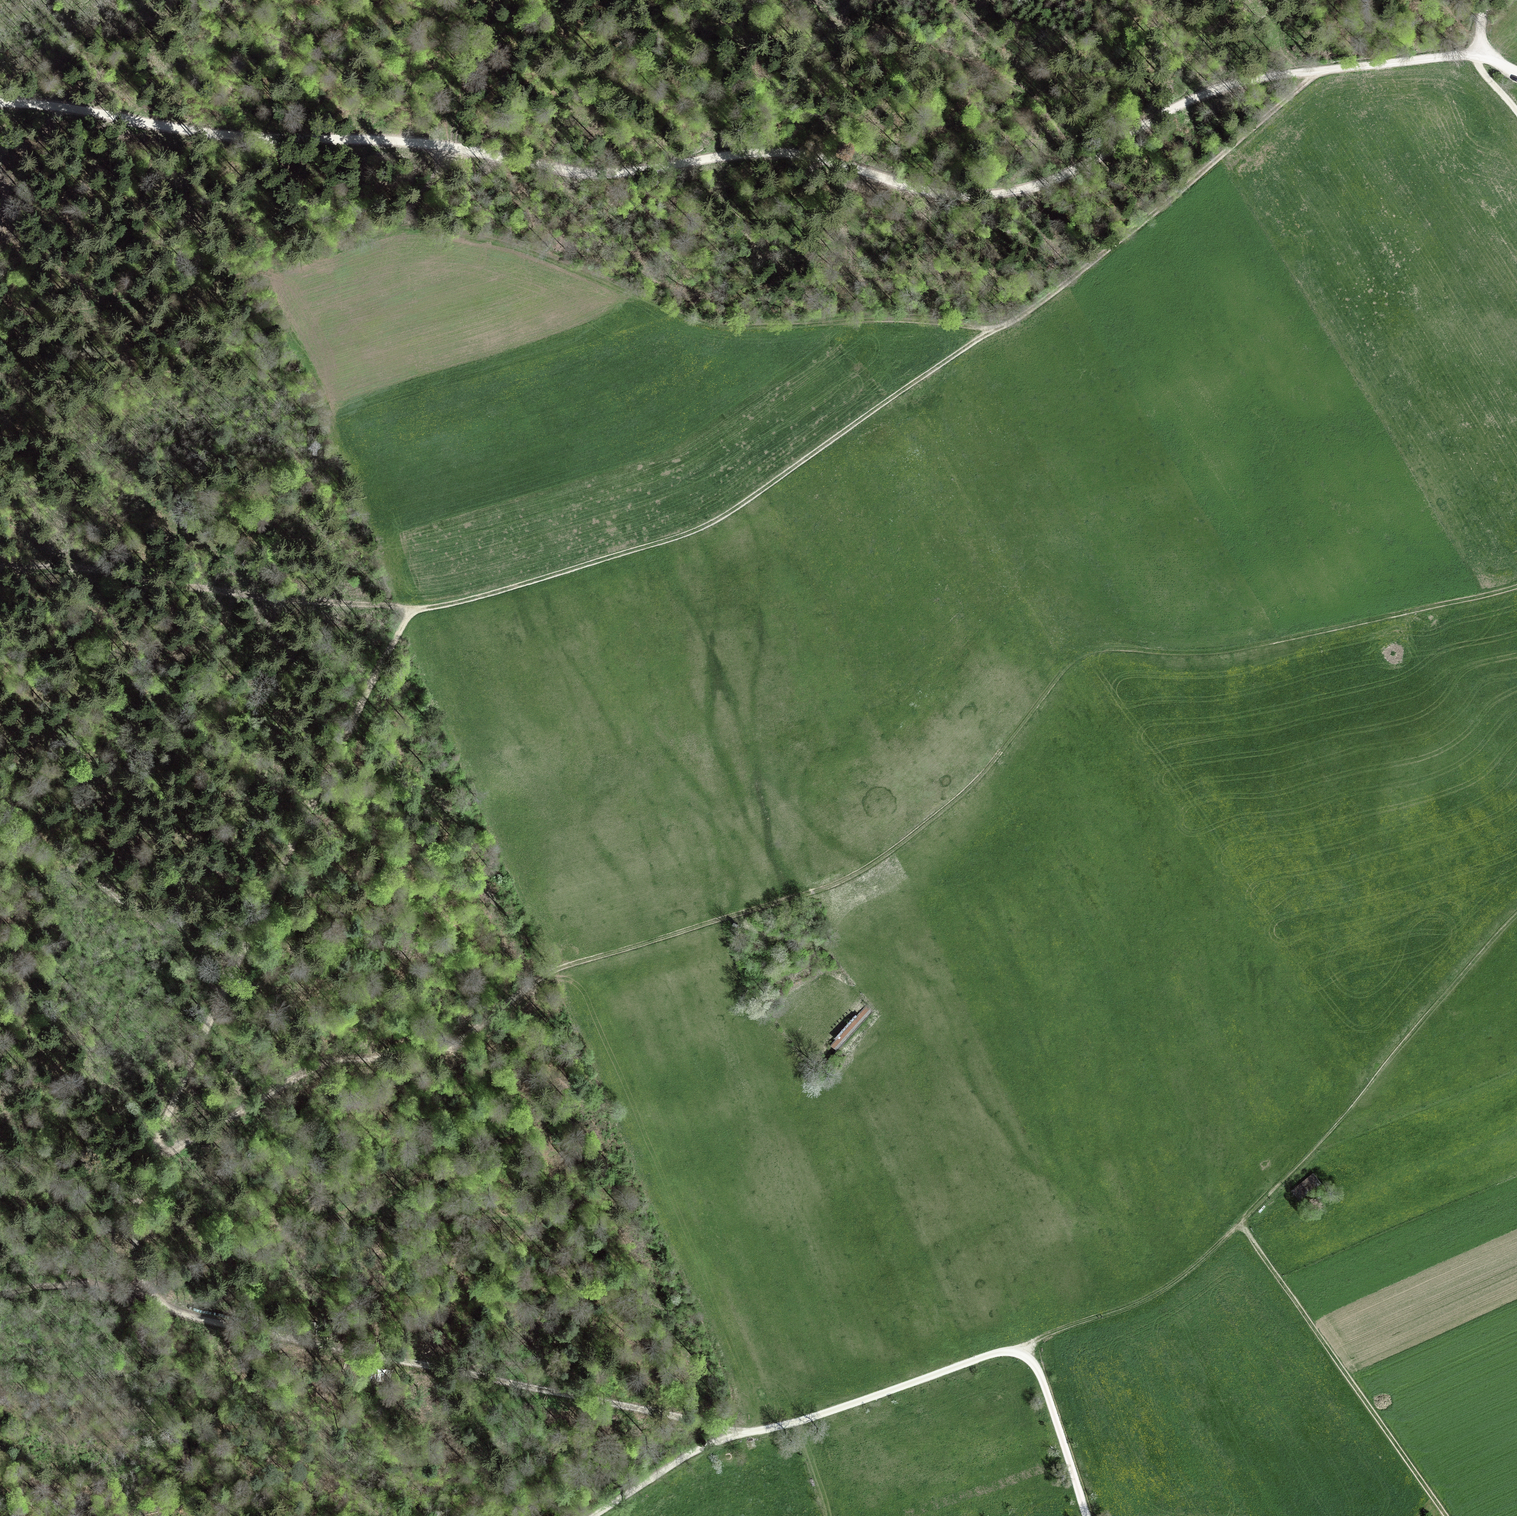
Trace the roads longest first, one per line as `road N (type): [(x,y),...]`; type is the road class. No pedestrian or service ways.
road 1 (track): [(742,1434),(180,1313),(157,1298),(142,1262),(152,1161),(346,732),(412,613),(702,525),(997,328)]
road 2 (track): [(152,1161),(313,1069),(456,1045),(560,967),(831,885),(875,863),(970,787),(1084,656),(1111,649),(1222,651),(1516,586)]
road 3 (unclassified): [(1484,50),(1254,79),(1191,100),(1050,181),(975,196),(783,154),(593,173),(446,147),(248,139),(0,102)]
road 4 (track): [(1516,917),(1274,1190),(1180,1279),(1014,1352)]
road 5 (track): [(446,147),(453,220),(467,233),(691,321),(997,328)]
road 6 (unclassified): [(1086,1515),(1040,1373),(1014,1352),(714,1442),(591,1515)]
road 7 (track): [(997,328),(1113,246),(1317,71)]
road 8 (track): [(412,613),(6,559)]
road 9 (track): [(1241,1224),(1445,1515)]
road 10 (track): [(0,1295),(92,1288),(157,1298)]

